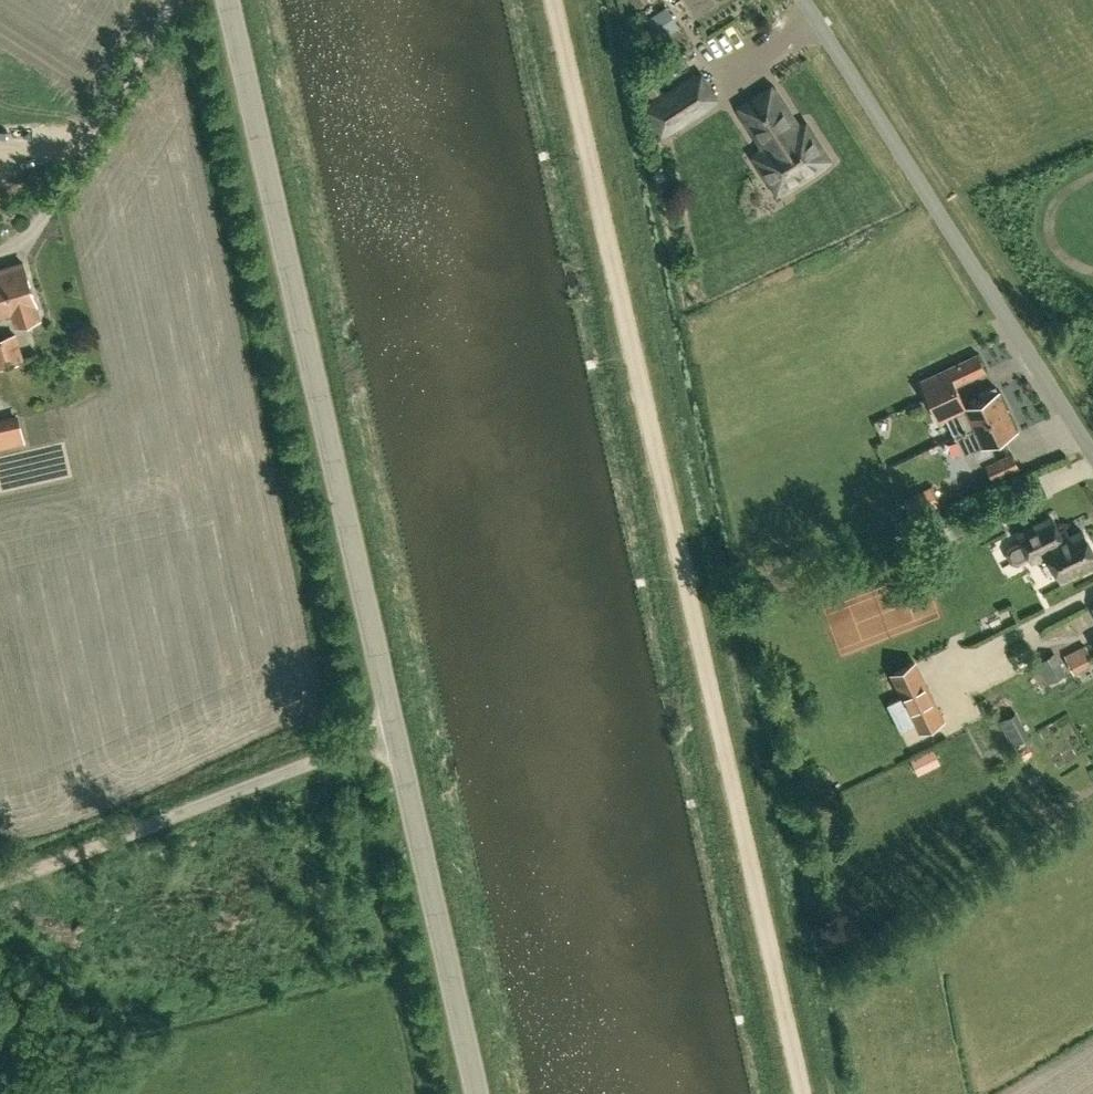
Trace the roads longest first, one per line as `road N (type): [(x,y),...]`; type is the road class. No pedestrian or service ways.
road 1 (track): [(553,0),(803,1093)]
road 2 (unclassified): [(478,1093),(228,0)]
road 3 (unclassified): [(1092,453),(801,0)]
road 4 (track): [(395,728),(0,883)]
road 5 (track): [(58,201),(175,0)]

